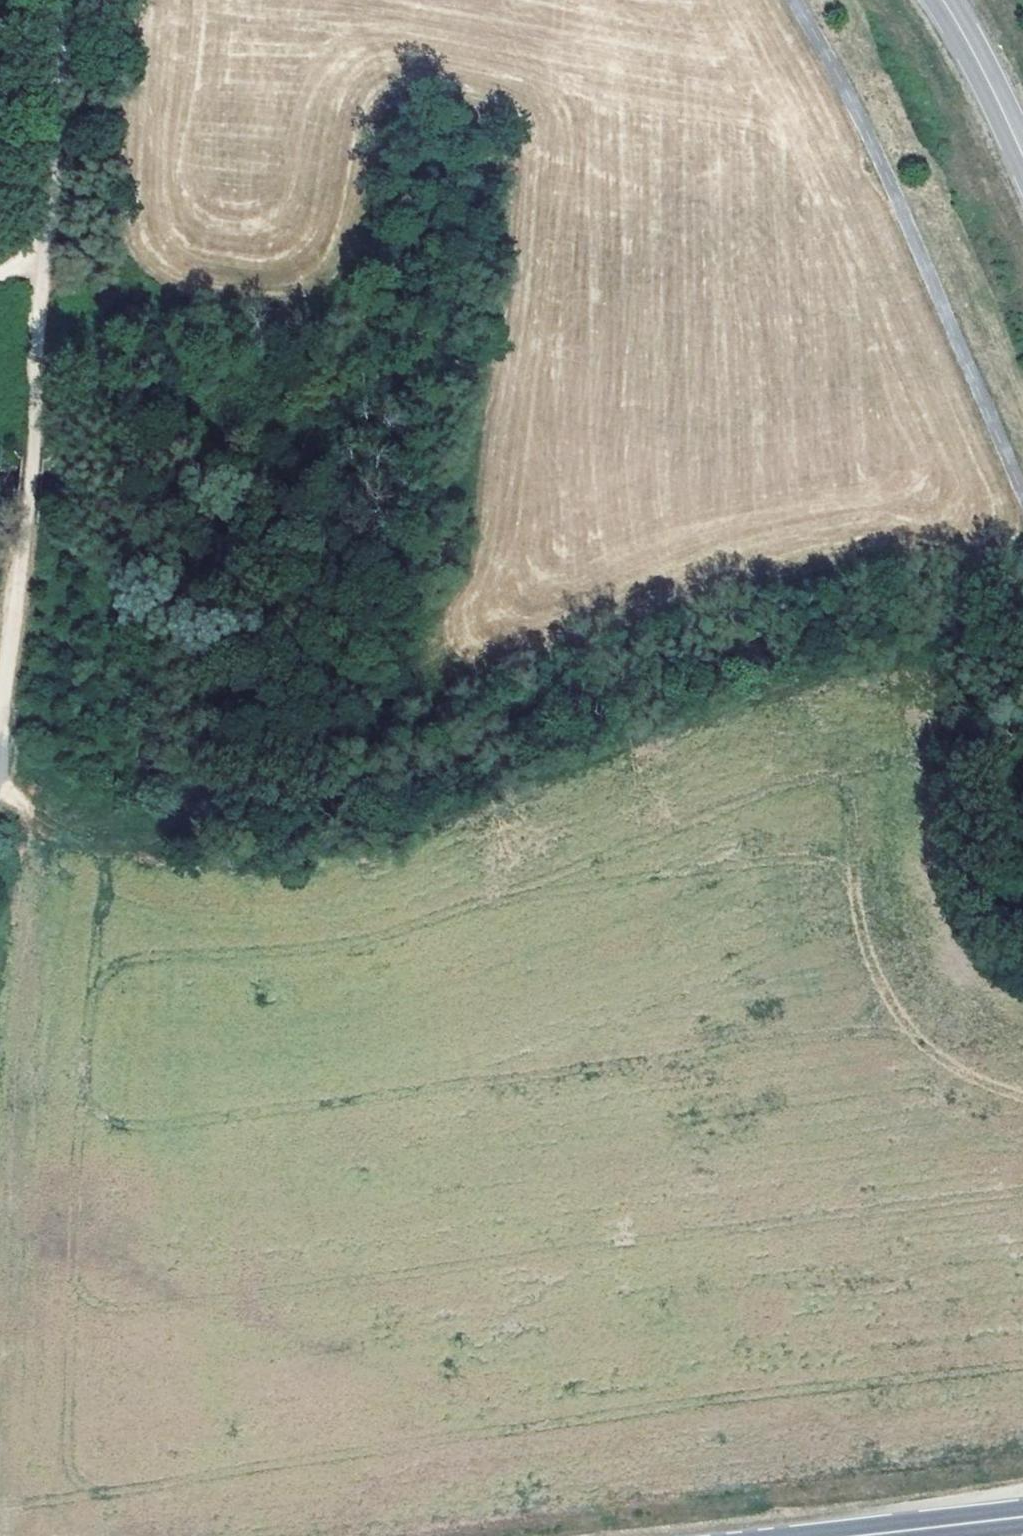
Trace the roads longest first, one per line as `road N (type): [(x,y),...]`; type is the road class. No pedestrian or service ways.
road 1 (secondary): [(916,0),(1022,209)]

